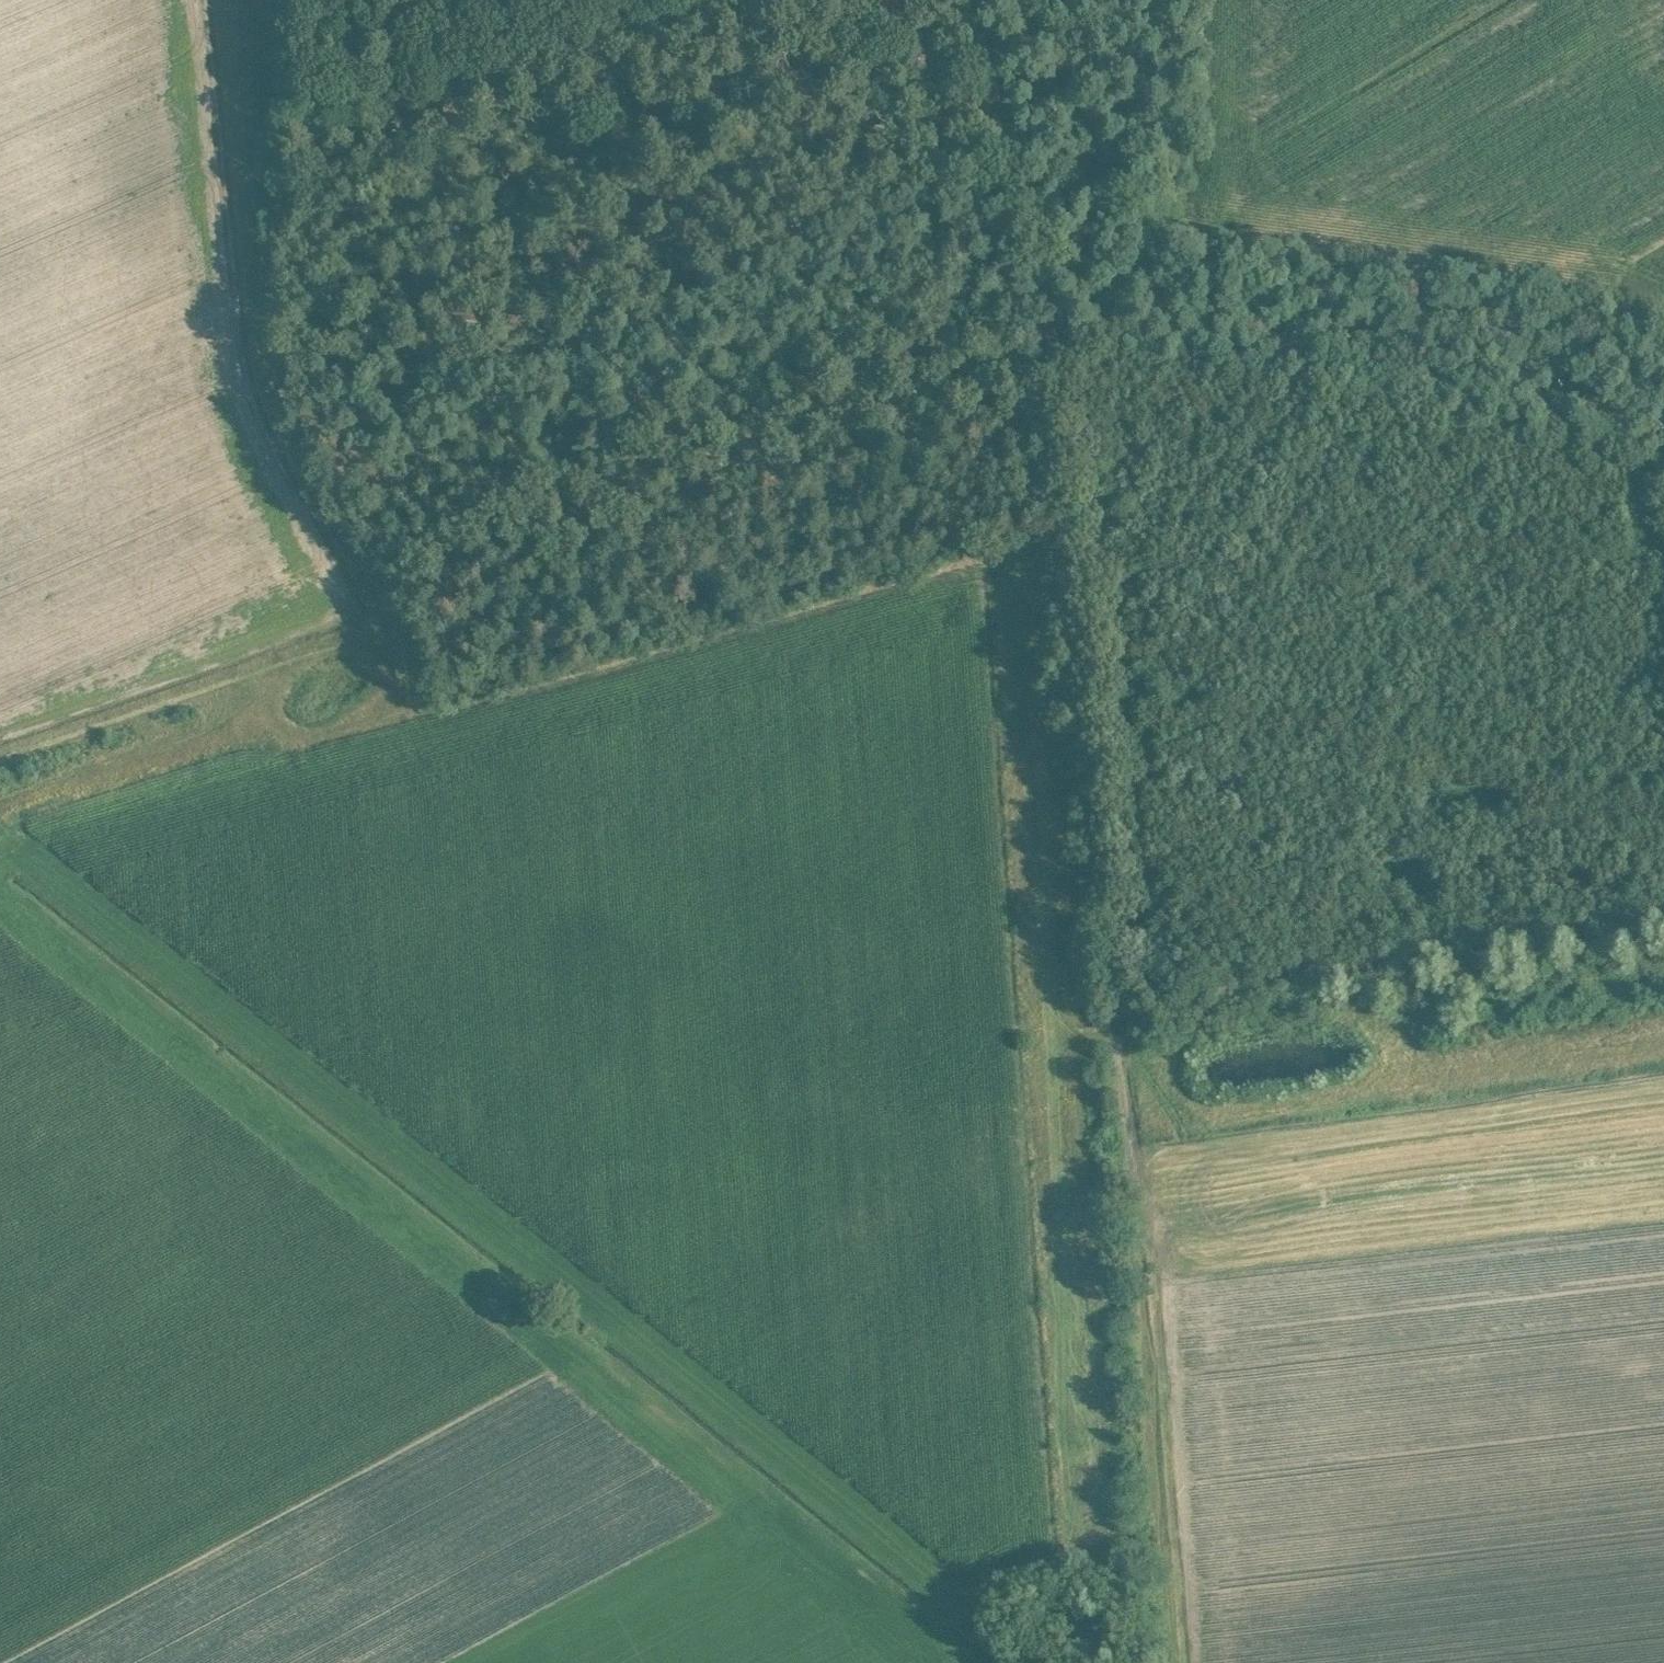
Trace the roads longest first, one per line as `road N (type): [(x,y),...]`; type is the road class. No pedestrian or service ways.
road 1 (track): [(1149,1662),(1109,1071),(1039,342)]
road 2 (track): [(1039,342),(1000,165)]
road 3 (track): [(1000,165),(963,0)]

